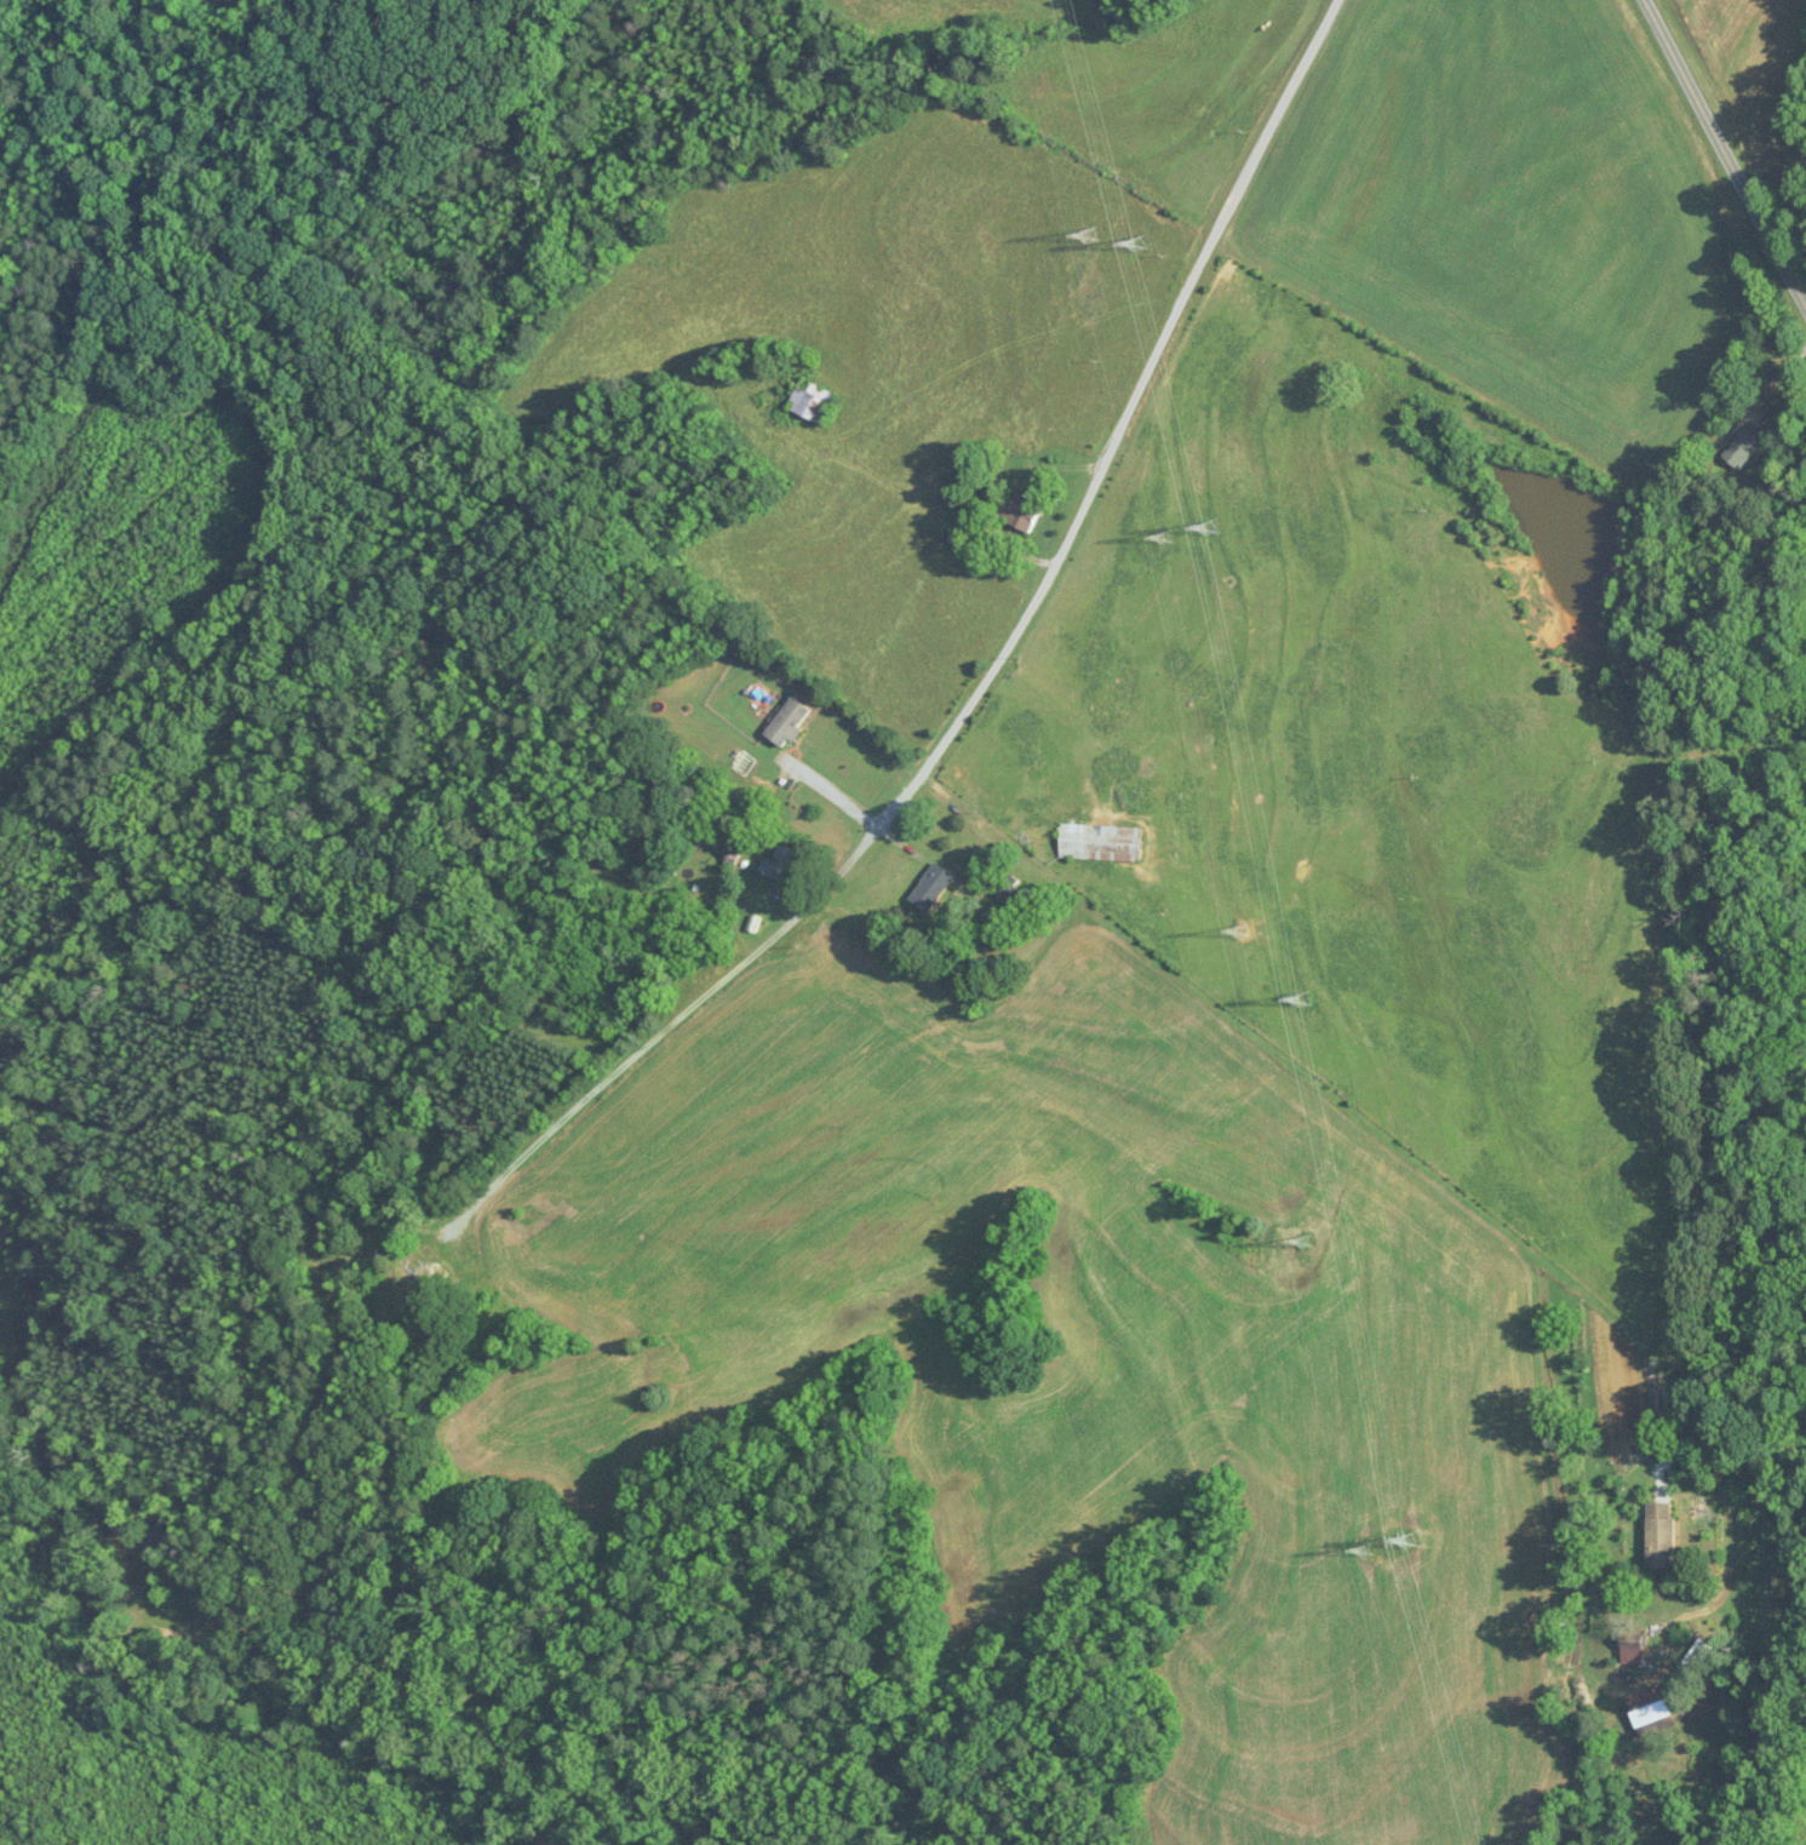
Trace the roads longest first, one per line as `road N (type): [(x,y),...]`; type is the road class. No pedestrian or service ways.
road 1 (residential): [(475,1205),(796,923),(849,870),(971,711),(1044,596),(1327,0)]
road 2 (tertiary): [(1805,303),(1646,0)]

